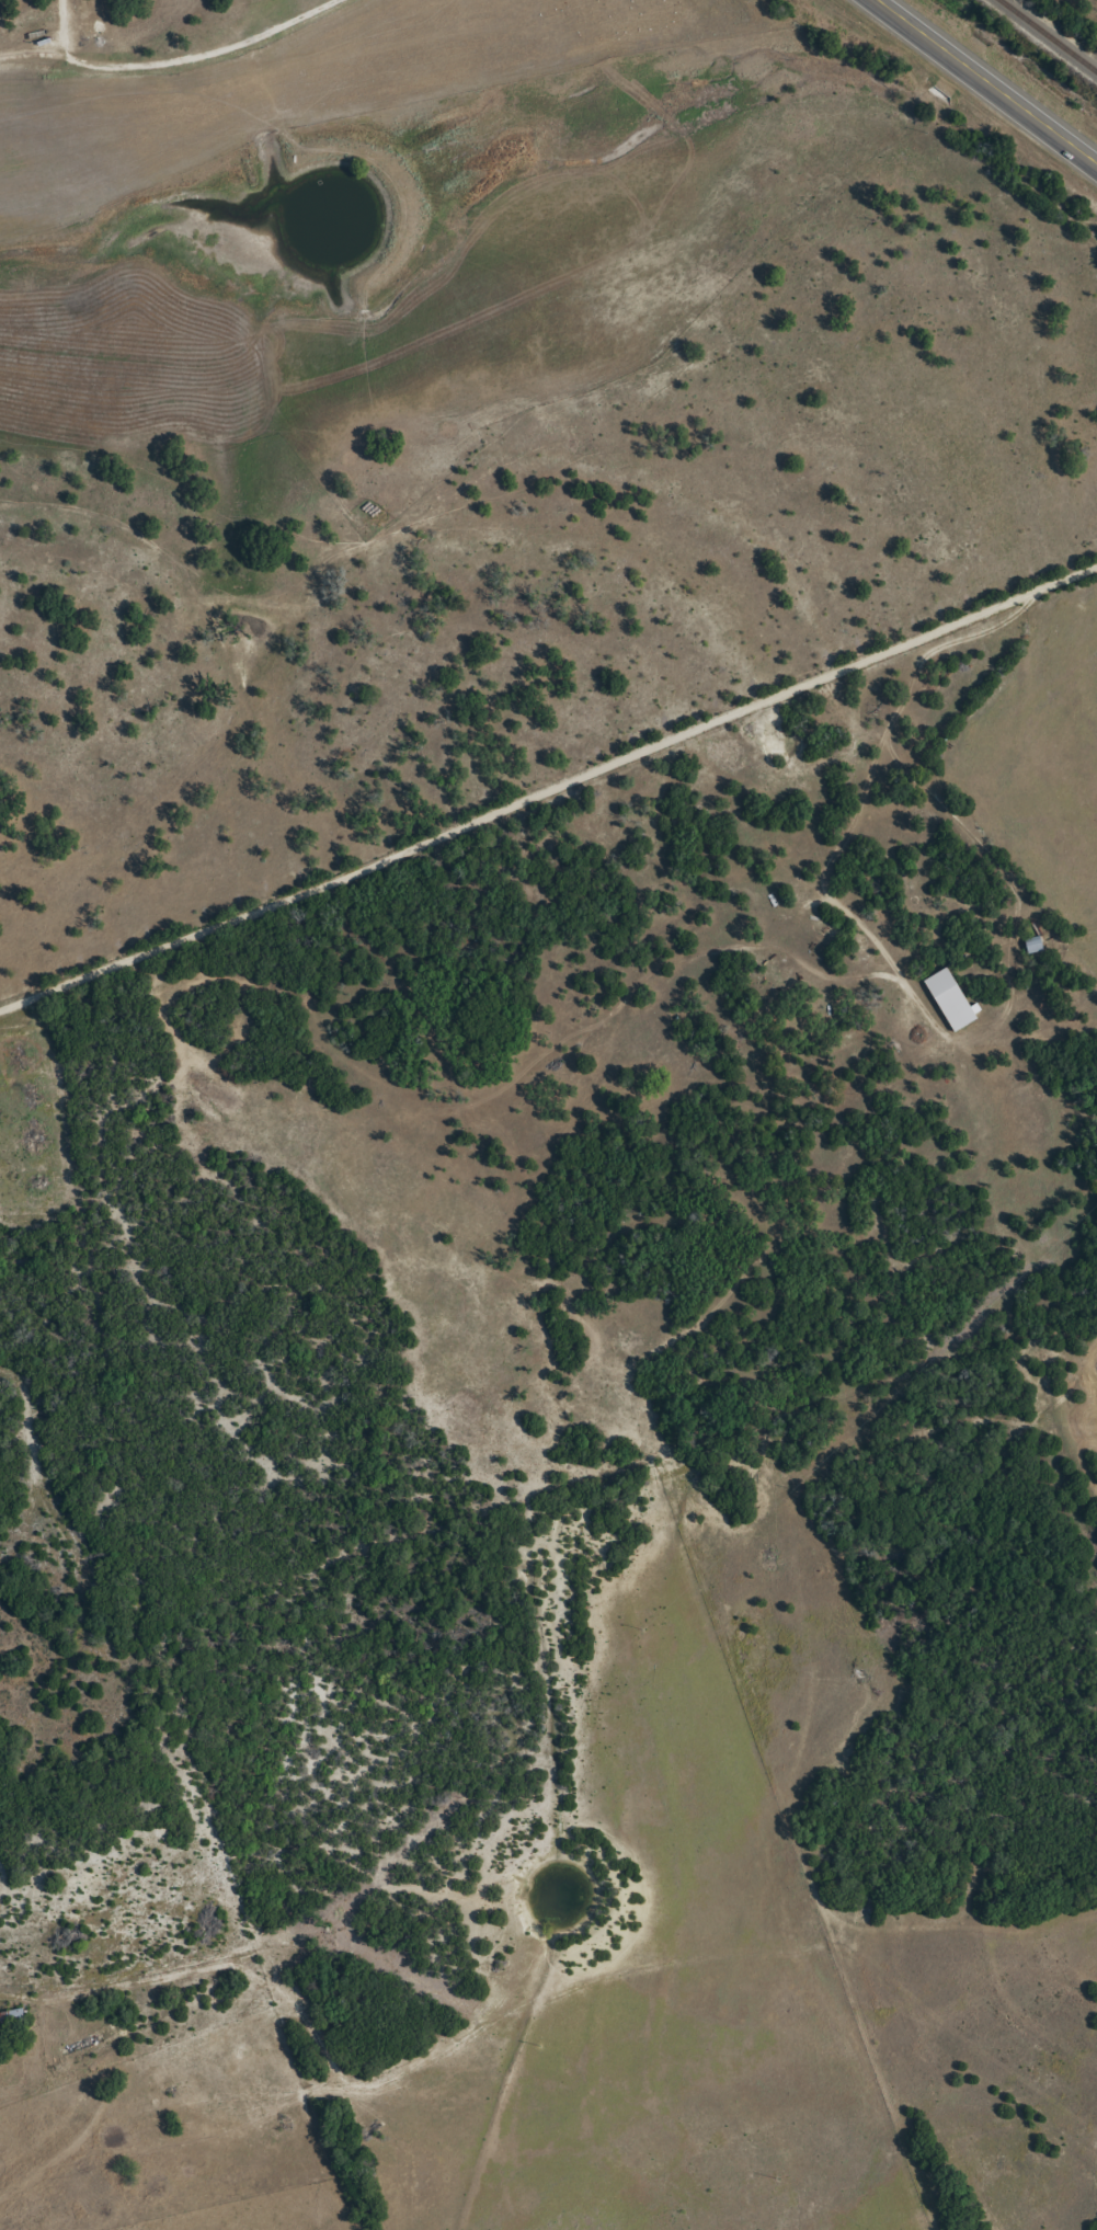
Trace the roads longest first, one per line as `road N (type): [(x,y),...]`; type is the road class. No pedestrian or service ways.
road 1 (residential): [(0,1018),(1096,570)]
road 2 (trunk): [(1096,157),(885,0)]

